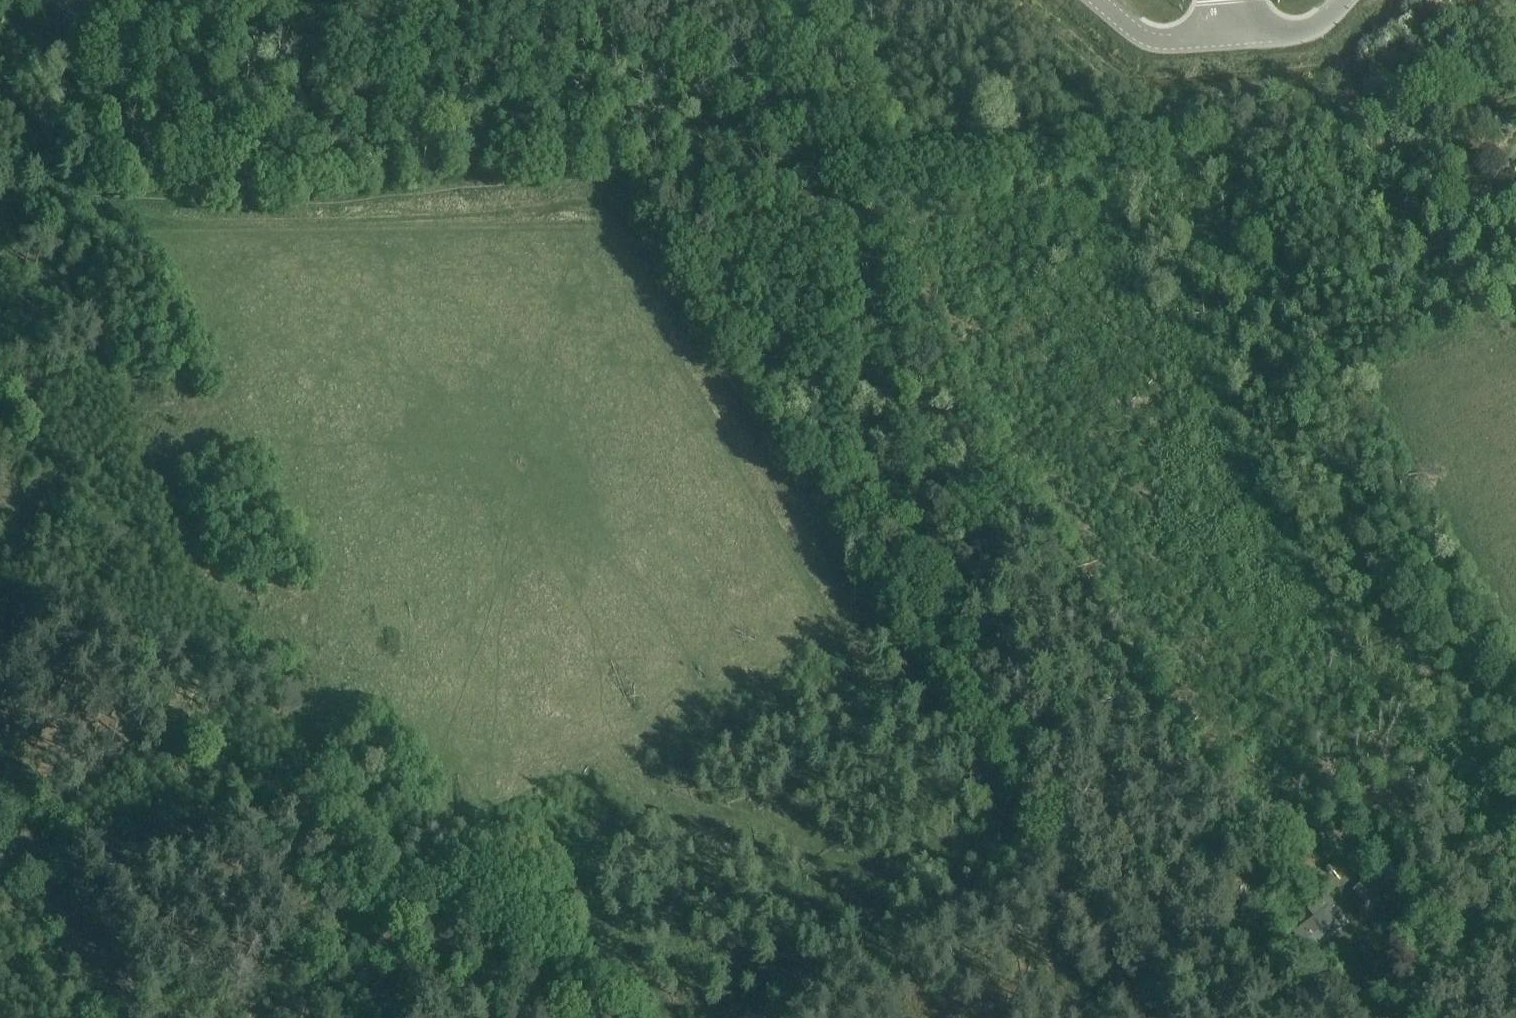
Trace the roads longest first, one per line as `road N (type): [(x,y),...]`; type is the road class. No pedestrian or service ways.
road 1 (unclassified): [(1099,0),(1155,40),(1233,38)]
road 2 (unclassified): [(1233,38),(1300,33),(1345,0)]

